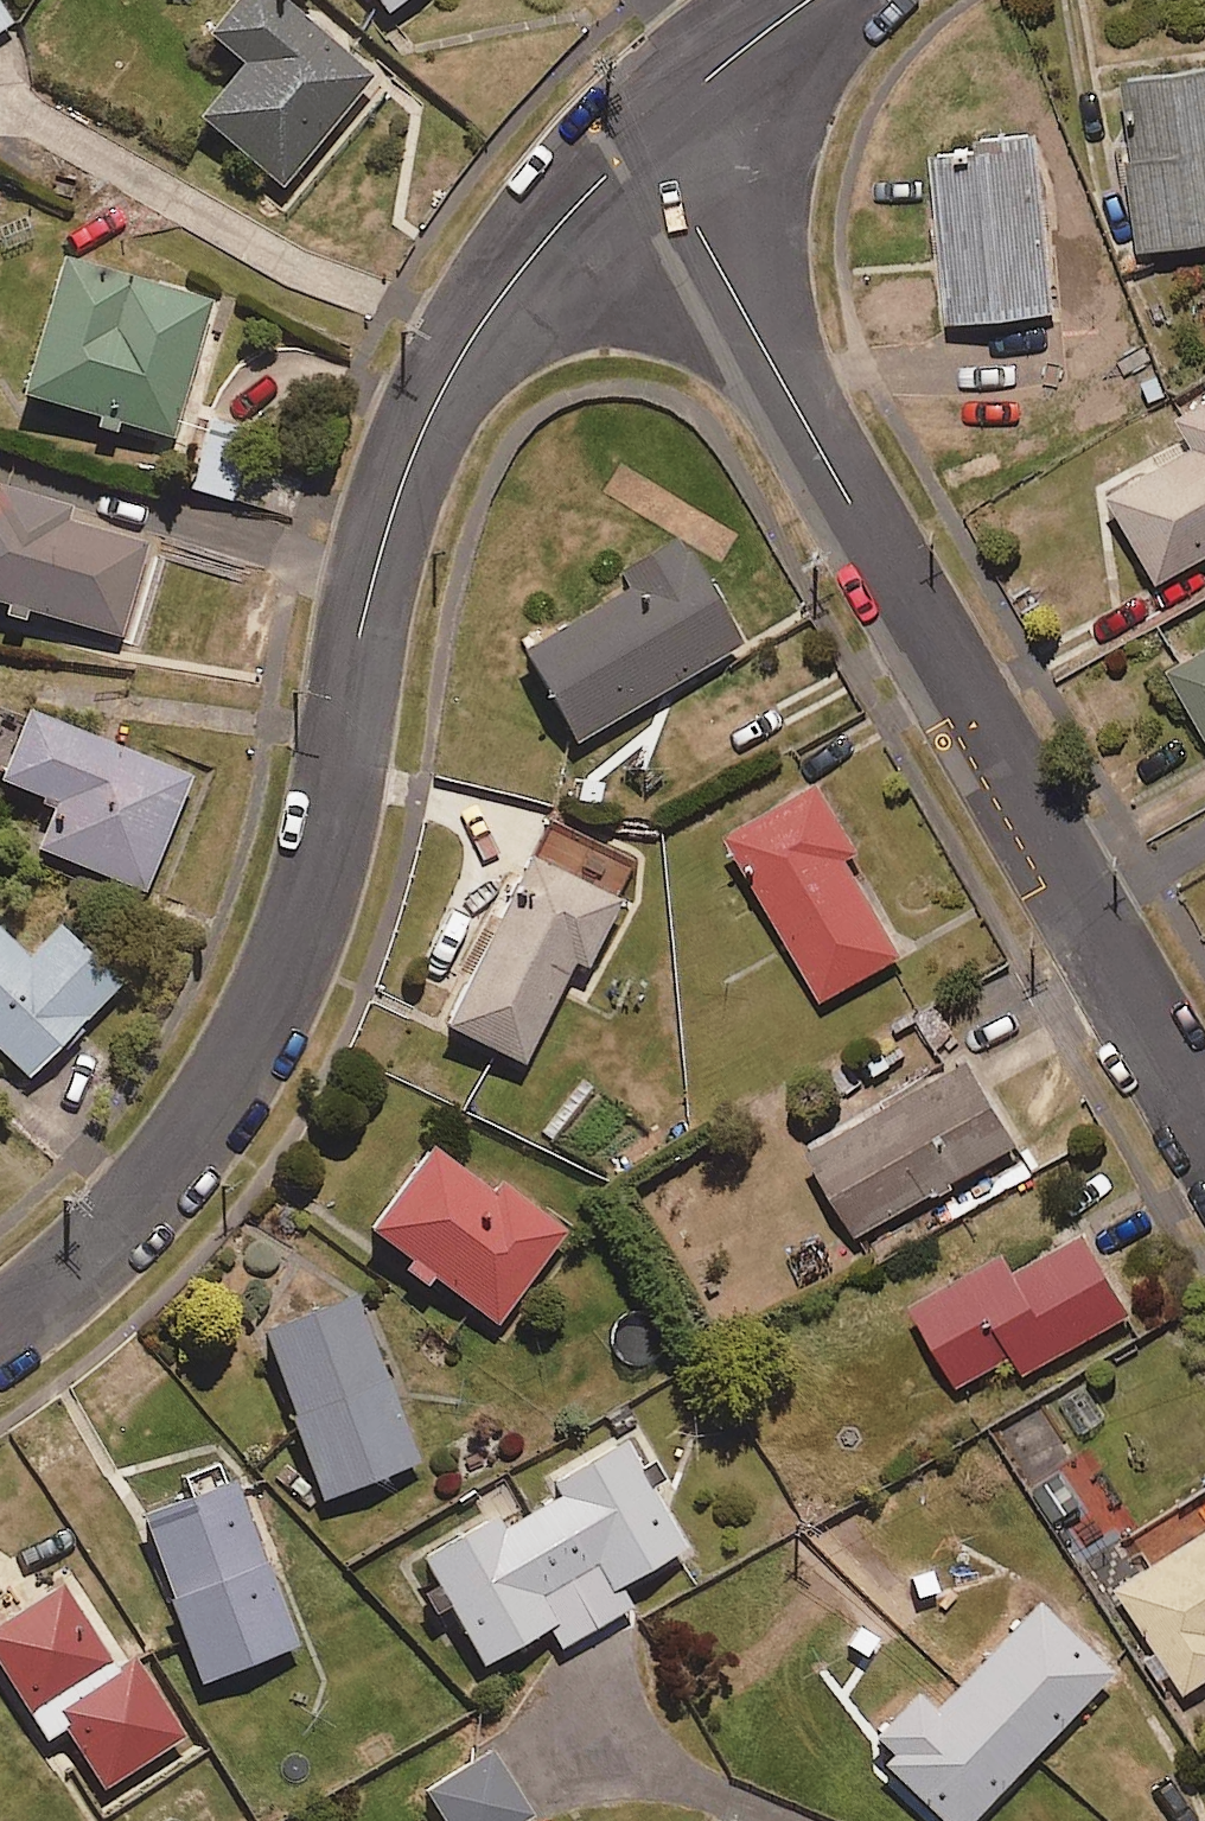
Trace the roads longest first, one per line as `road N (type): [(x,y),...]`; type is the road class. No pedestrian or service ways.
road 1 (residential): [(644,137),(493,306),(413,451),(377,562),(319,874),(234,1073),(87,1256),(0,1327)]
road 2 (residential): [(1204,1112),(644,137)]
road 3 (residential): [(808,0),(644,137)]

